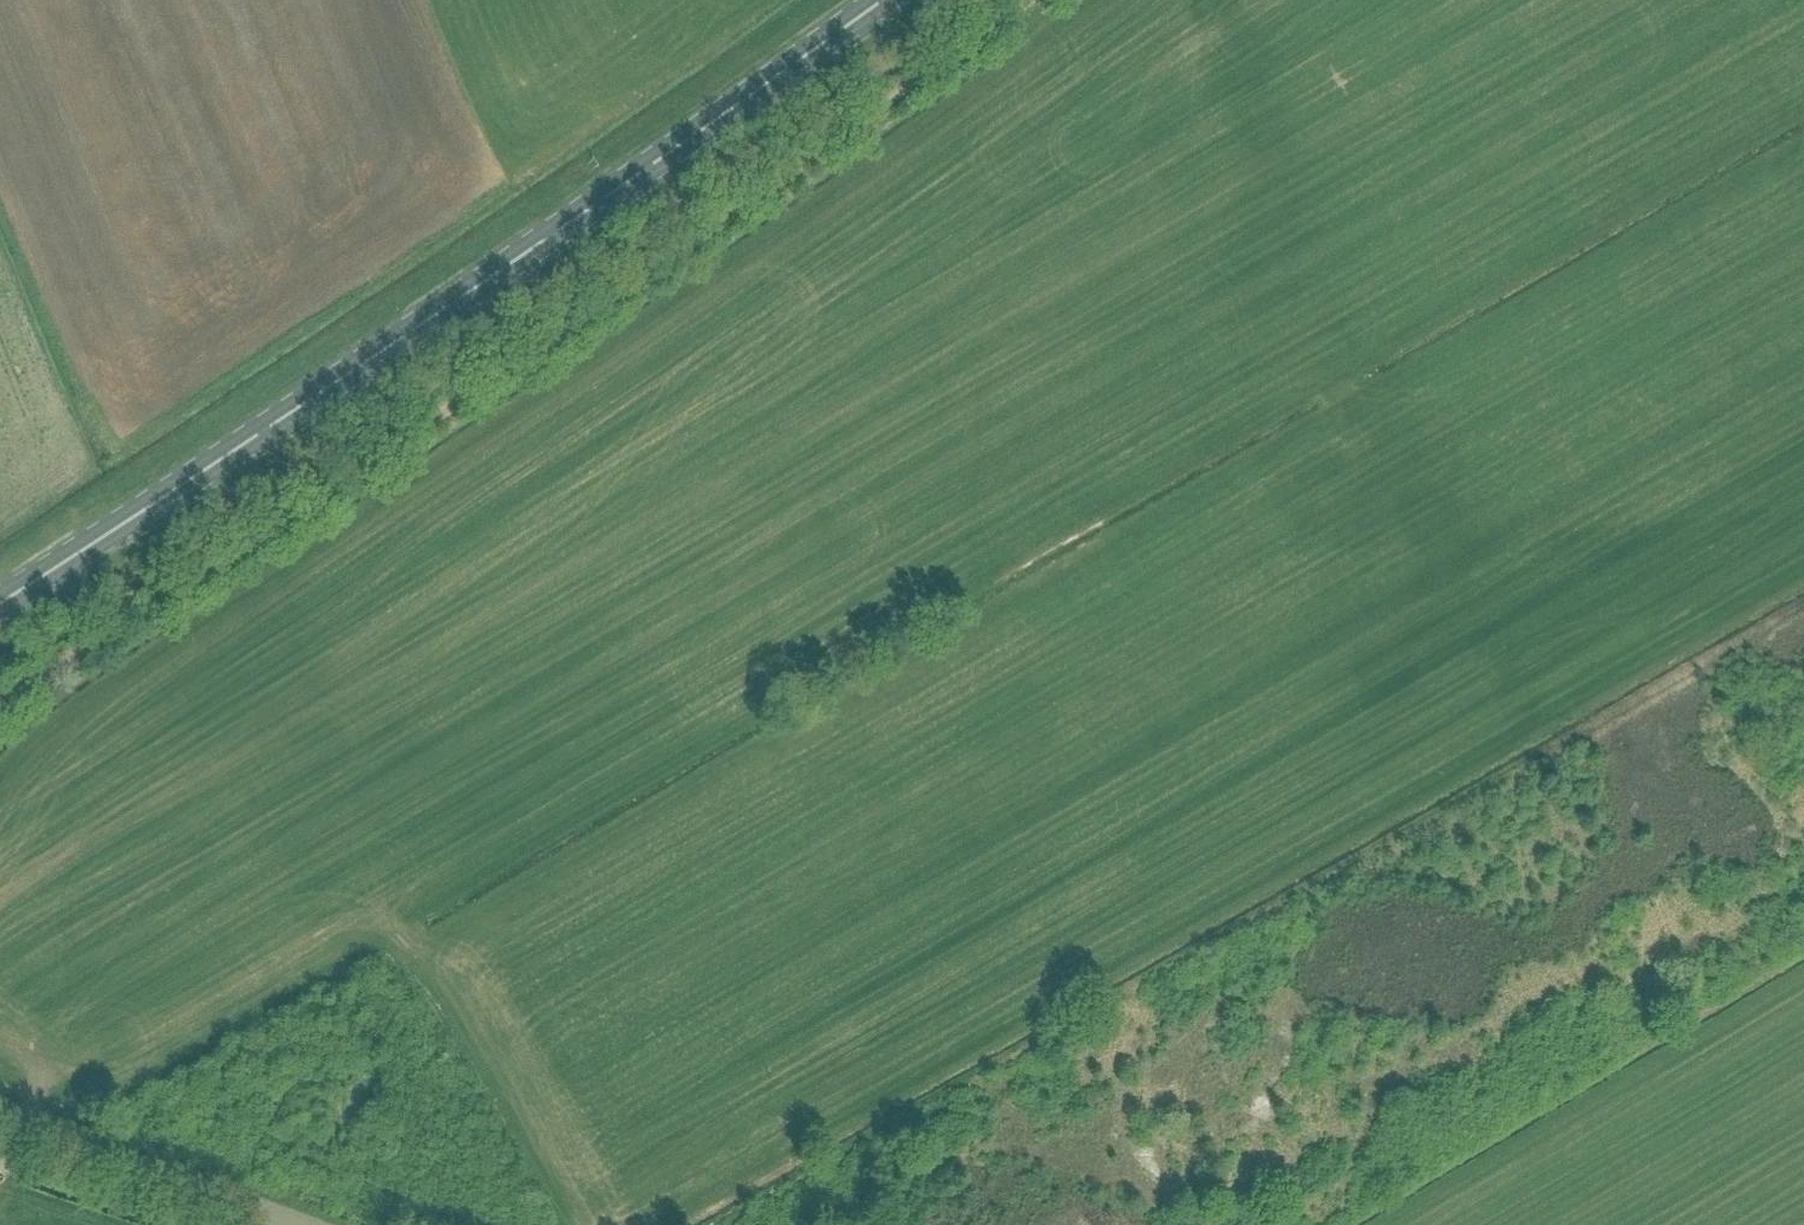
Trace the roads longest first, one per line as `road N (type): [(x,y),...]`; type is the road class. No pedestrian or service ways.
road 1 (track): [(0,708),(505,375),(1031,0)]
road 2 (primary): [(882,0),(333,384),(0,604)]
road 3 (tertiary): [(300,1224),(0,1115)]

